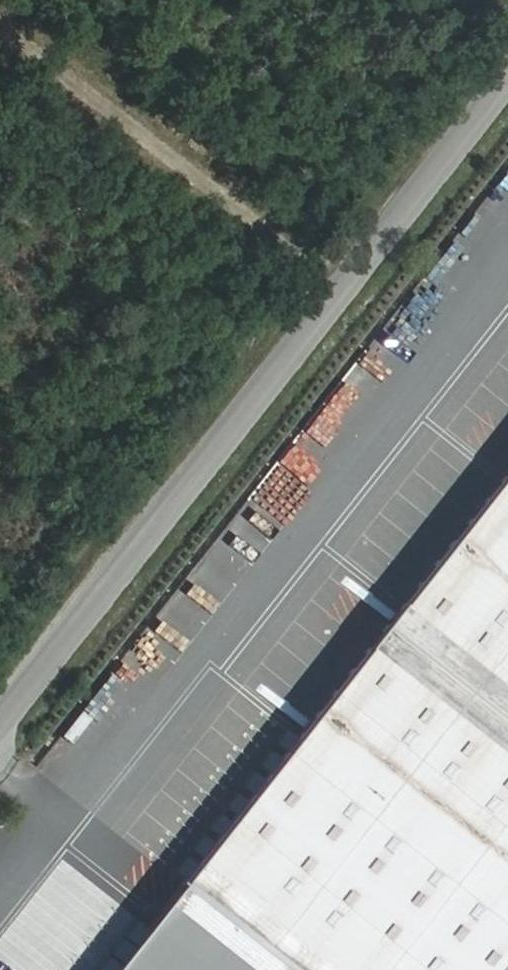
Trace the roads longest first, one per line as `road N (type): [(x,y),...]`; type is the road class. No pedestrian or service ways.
road 1 (unclassified): [(0,729),(507,82)]
road 2 (track): [(355,281),(247,210),(0,17)]

